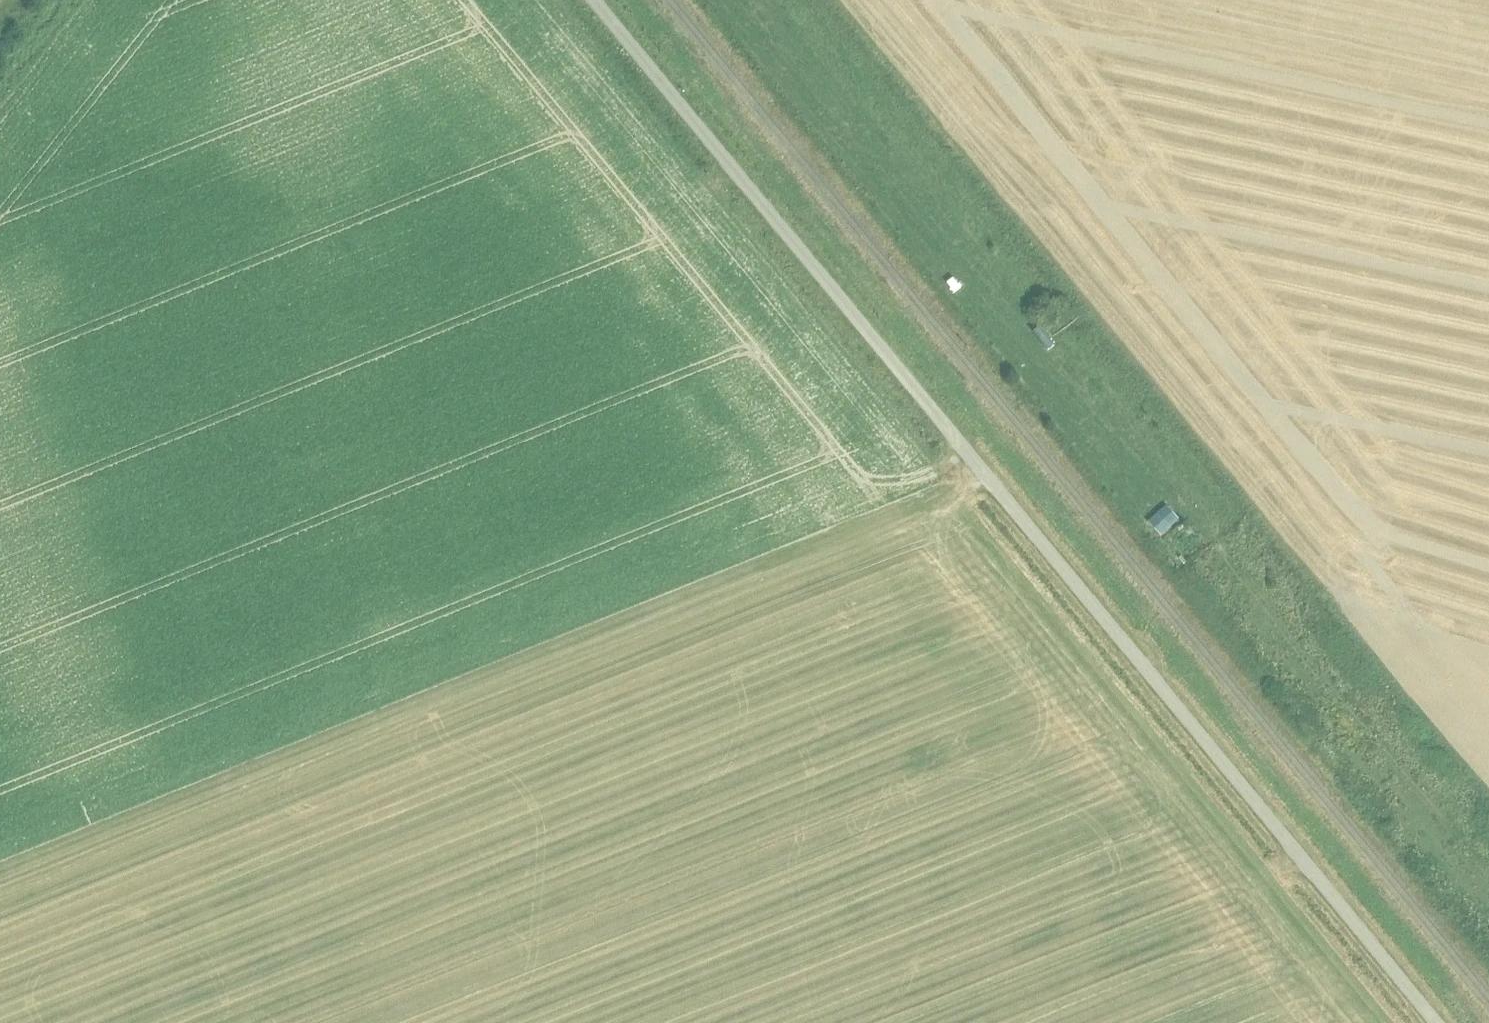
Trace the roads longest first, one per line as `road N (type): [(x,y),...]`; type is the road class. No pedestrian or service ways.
road 1 (unclassified): [(1431,1022),(590,0)]

